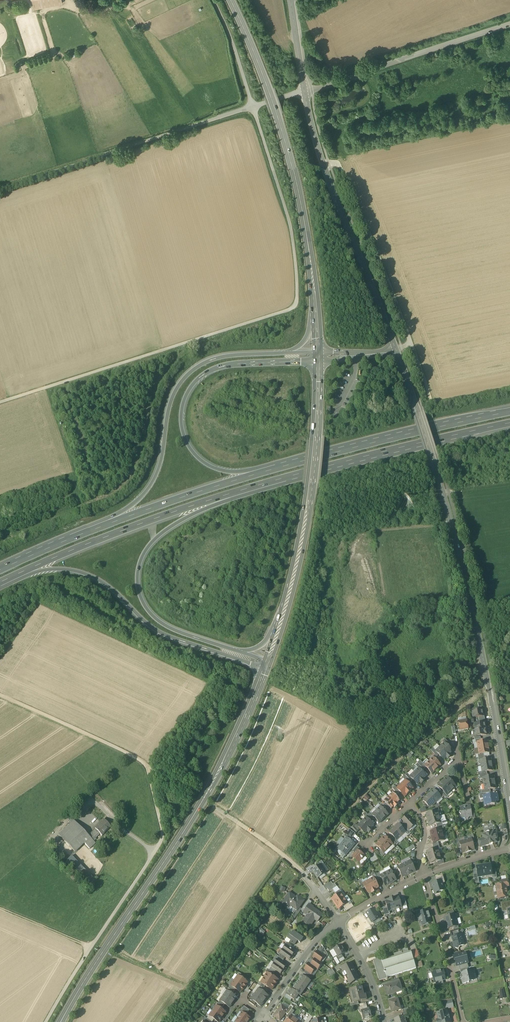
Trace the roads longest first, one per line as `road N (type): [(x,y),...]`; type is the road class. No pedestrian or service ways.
road 1 (unclassified): [(0,402),(295,306),(291,224),(253,107)]
road 2 (tertiary): [(509,809),(464,572),(396,349)]
road 3 (primary): [(60,1021),(207,794),(265,669)]
road 4 (motorway): [(232,649),(151,612),(137,584),(140,557),(182,517),(289,474)]
road 5 (motorway): [(282,352),(224,355),(189,371),(173,393),(159,464),(143,491),(69,536)]
road 6 (motorway): [(0,581),(125,527),(289,474)]
road 7 (motorway): [(0,583),(46,567),(82,570),(164,633),(265,669)]
road 8 (motorway): [(280,464),(231,469),(204,460),(183,433),(185,396),(217,367),(318,361)]
road 9 (tertiary): [(396,349),(323,164),(305,91)]
road 10 (track): [(431,400),(367,228),(338,163),(323,164)]
road 11 (unclassified): [(253,107),(0,188)]
road 12 (primary): [(283,613),(312,486),(318,361)]
road 13 (track): [(154,852),(162,837),(148,767),(0,694)]
road 14 (motorway): [(509,409),(280,464)]
road 15 (motorway): [(289,474),(509,422)]
road 16 (motorway): [(280,464),(69,536)]
road 17 (unclassified): [(305,91),(509,24)]
road 18 (primary): [(231,0),(269,87),(297,185)]
road 19 (residential): [(422,876),(463,1021)]

